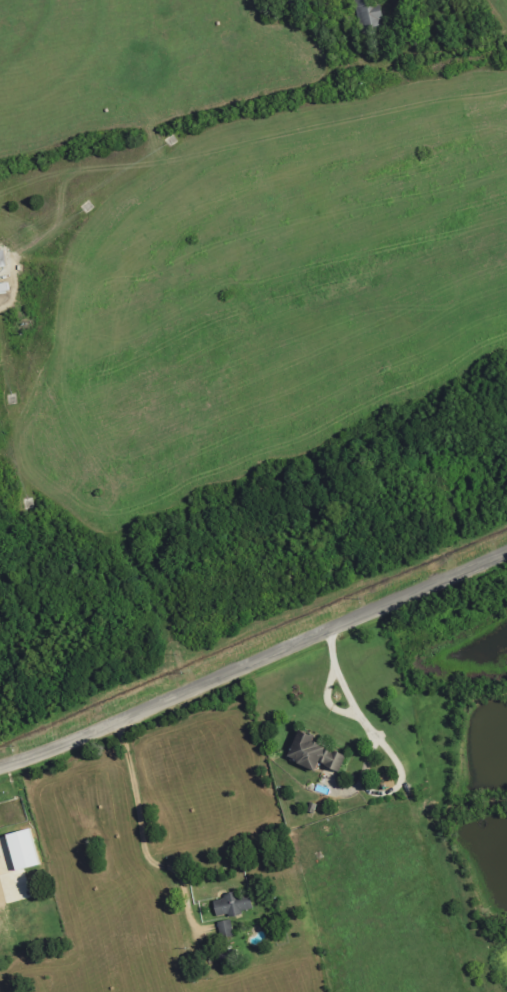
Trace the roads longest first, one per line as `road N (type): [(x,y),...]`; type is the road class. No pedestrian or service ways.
road 1 (residential): [(0,765),(46,753),(506,551)]
road 2 (track): [(0,307),(13,296),(13,263),(163,148)]

